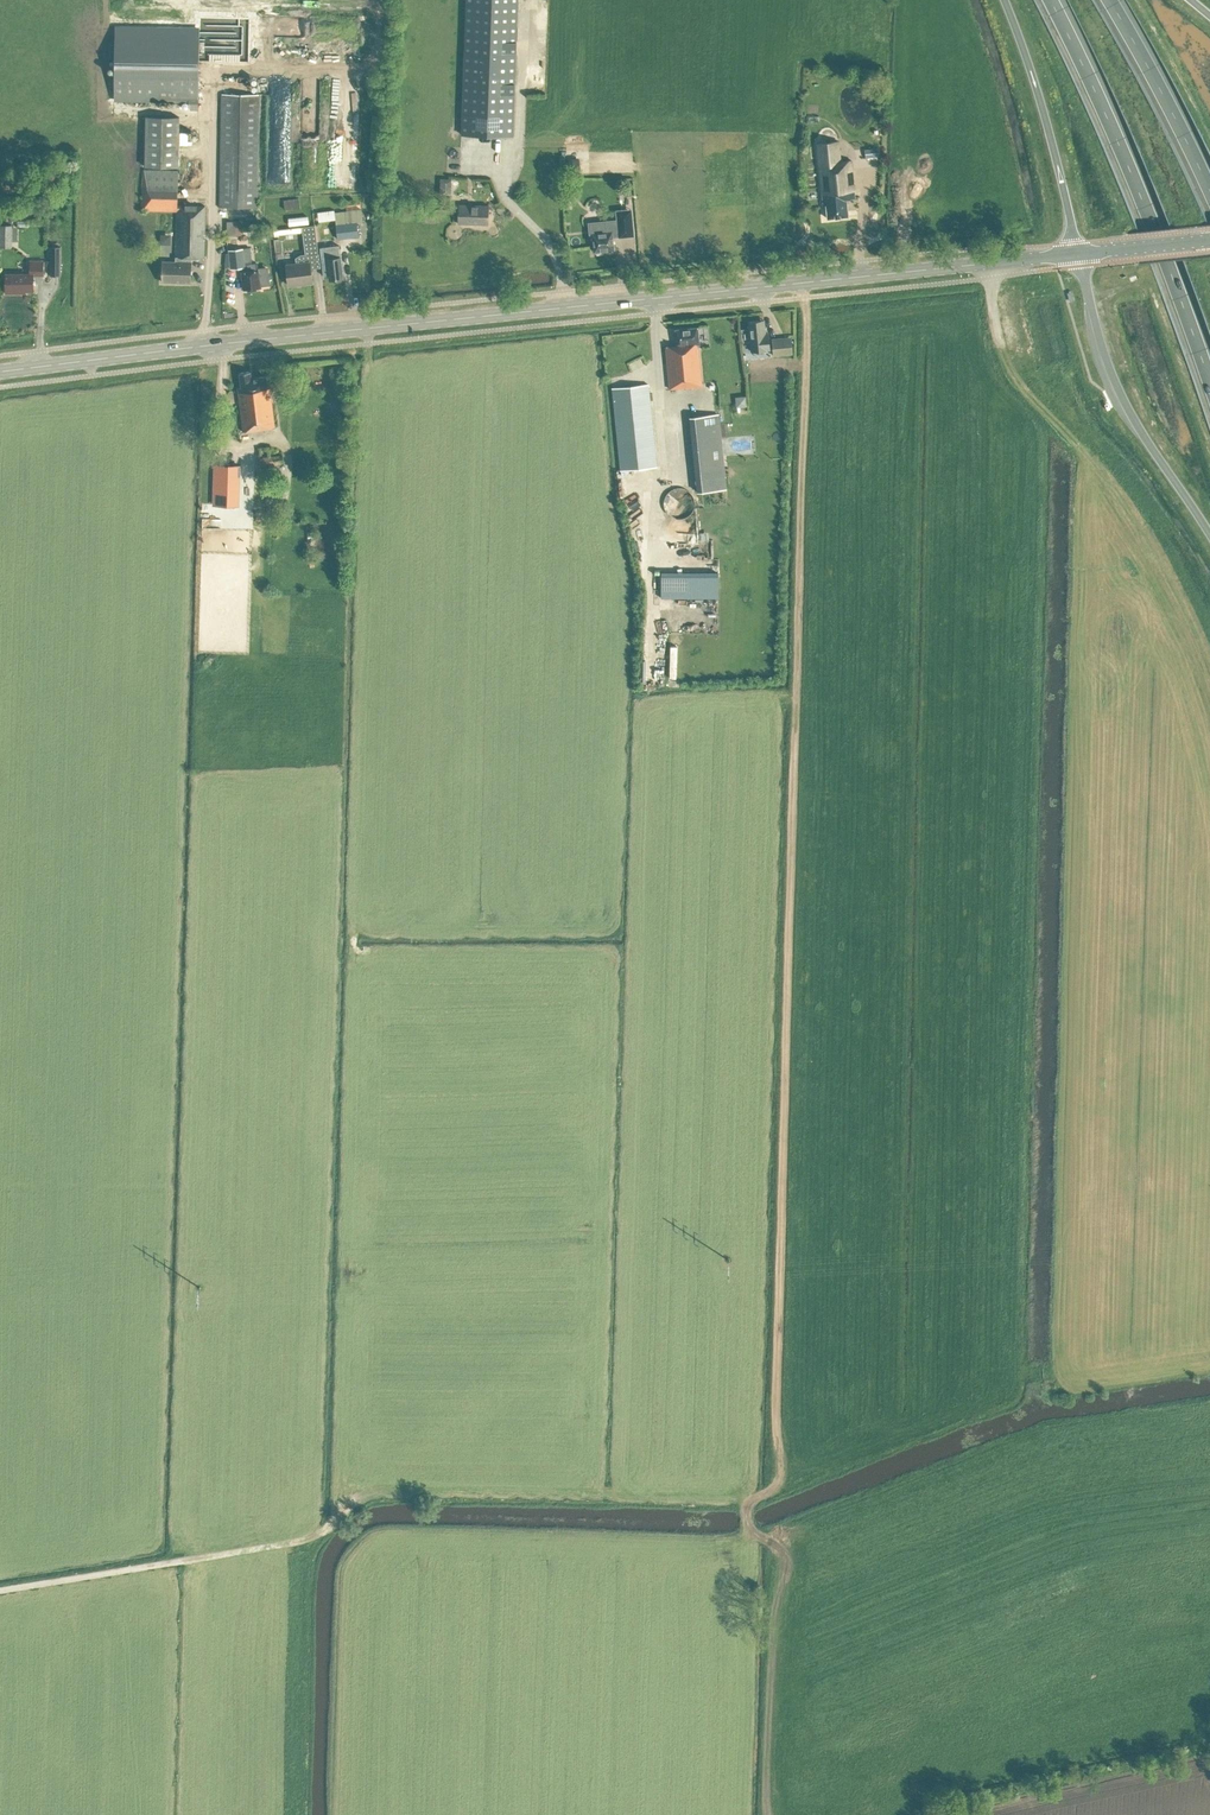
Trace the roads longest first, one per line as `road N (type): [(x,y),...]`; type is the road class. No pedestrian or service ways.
road 1 (primary): [(0,371),(1079,253)]
road 2 (trunk): [(1052,0),(1136,187),(1209,386)]
road 3 (trunk): [(1079,253),(1115,384),(1209,532)]
road 4 (trunk): [(1005,0),(1045,113),(1079,253)]
road 5 (trunk): [(1209,186),(1109,0)]
road 6 (primary): [(1079,253),(1209,239)]

